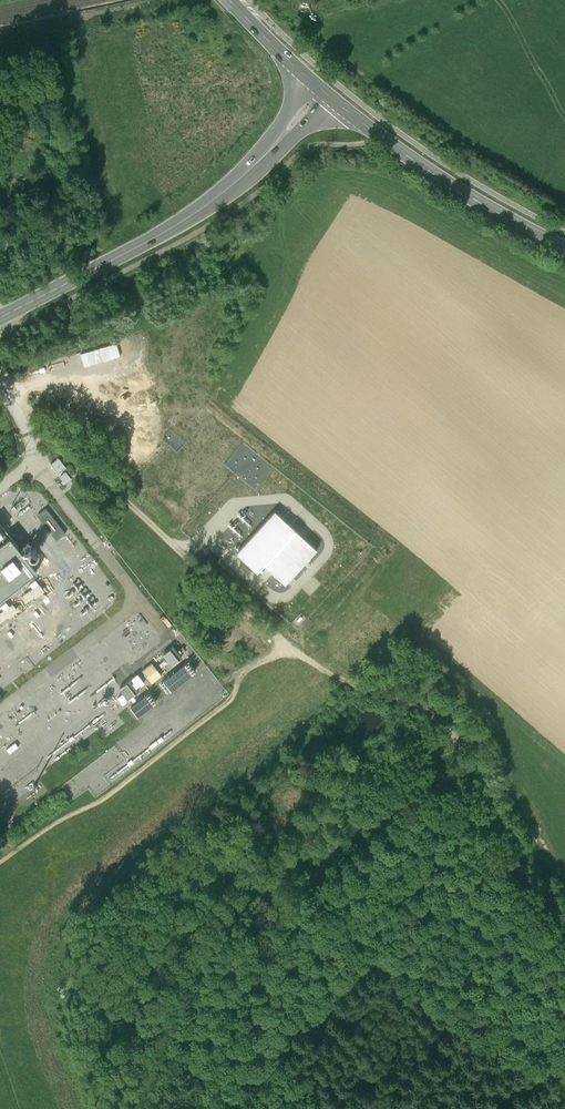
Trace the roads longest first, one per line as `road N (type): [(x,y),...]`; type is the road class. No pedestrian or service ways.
road 1 (secondary): [(0,318),(214,200),(322,90)]
road 2 (track): [(501,831),(229,1104)]
road 3 (track): [(284,645),(240,674),(231,696),(100,803),(0,865)]
road 4 (track): [(172,545),(319,668),(431,711)]
road 5 (secondary): [(322,90),(429,171),(564,249)]
road 6 (secondary): [(229,0),(322,90)]

